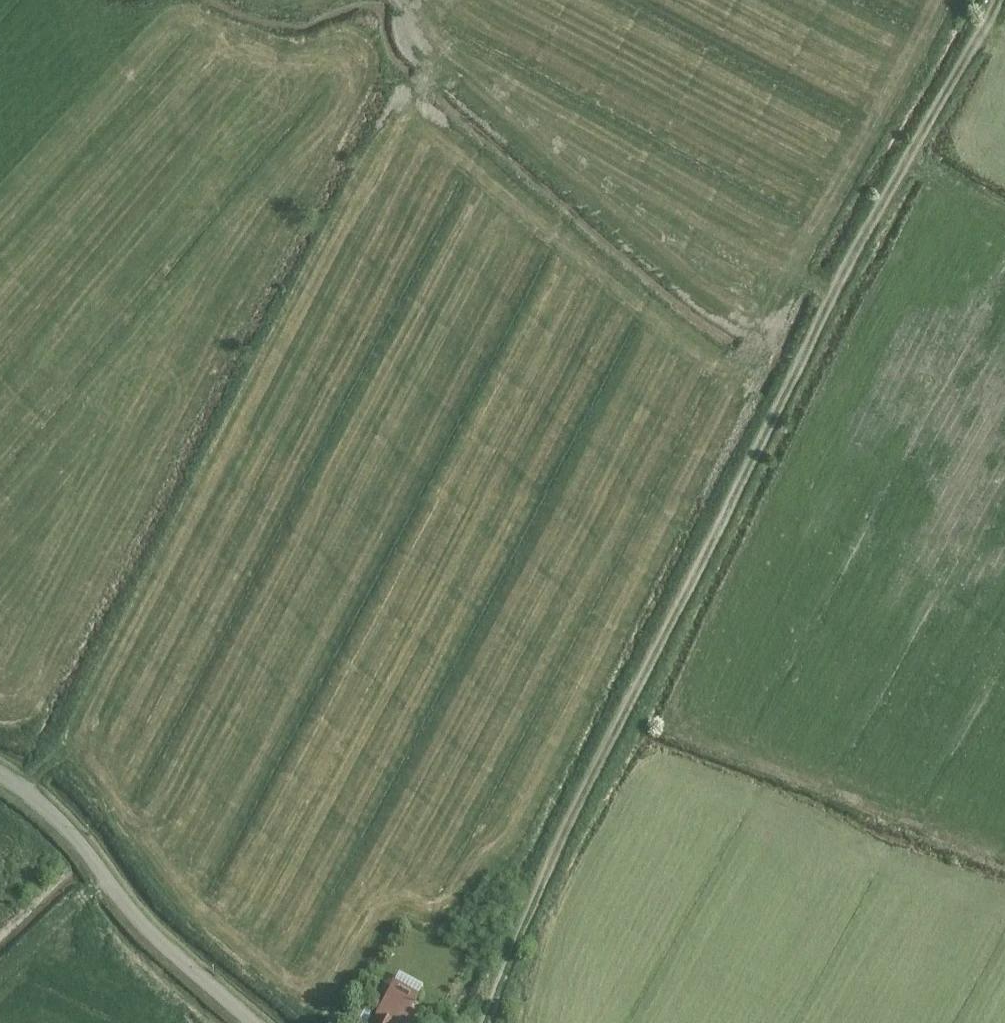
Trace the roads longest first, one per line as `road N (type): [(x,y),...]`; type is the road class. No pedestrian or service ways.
road 1 (track): [(485,1022),(549,865),(894,192),(1004,0)]
road 2 (unclassified): [(252,1022),(159,941),(46,810),(0,775)]

